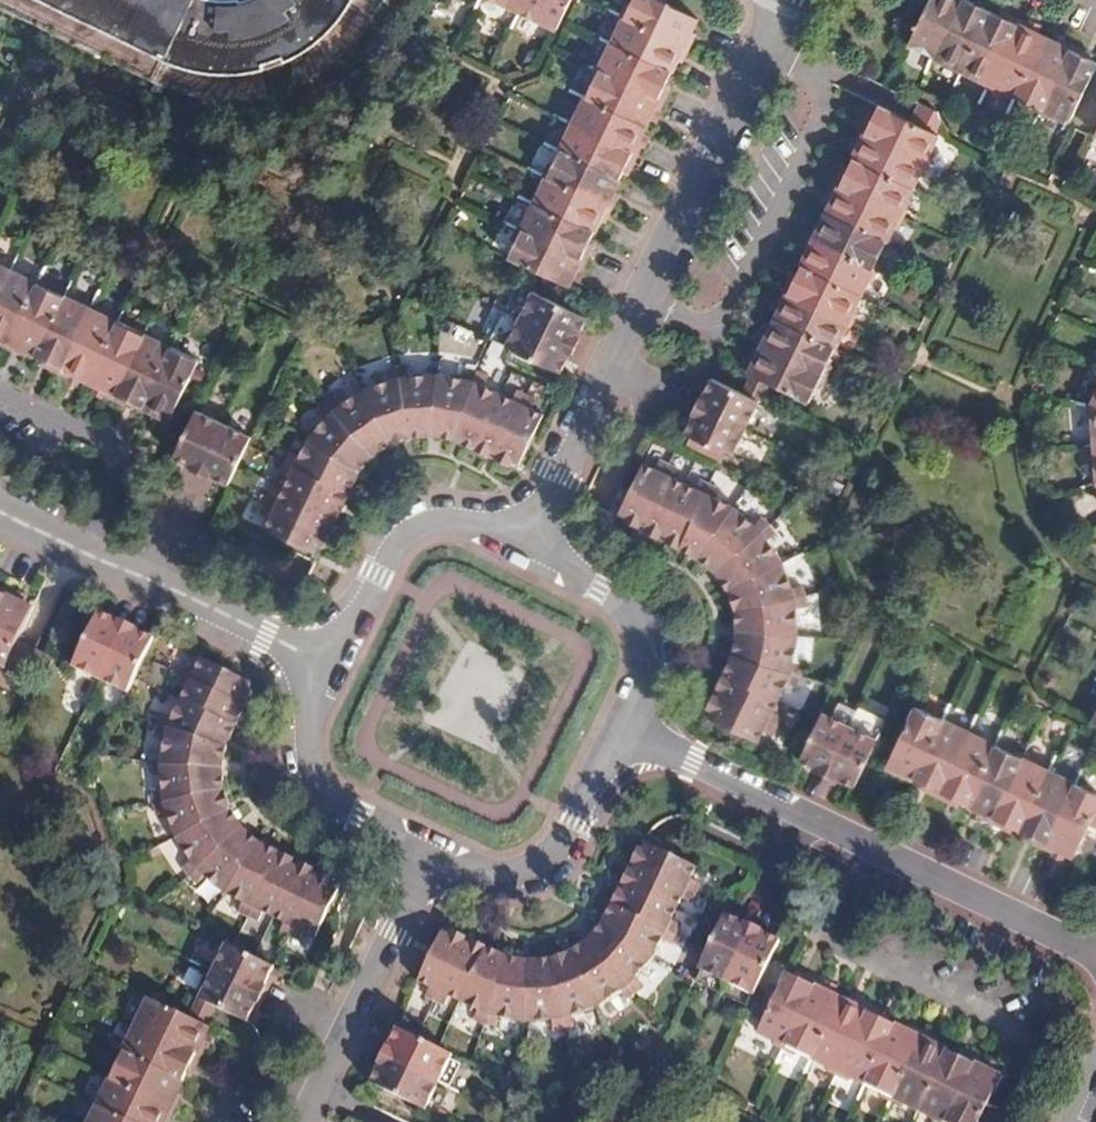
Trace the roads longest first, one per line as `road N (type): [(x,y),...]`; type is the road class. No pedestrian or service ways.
road 1 (residential): [(532,527),(785,0)]
road 2 (residential): [(640,740),(1095,957)]
road 3 (residential): [(314,656),(0,508)]
road 4 (residential): [(415,867),(506,871),(537,864),(602,775),(640,740)]
road 5 (residential): [(532,527),(432,523),(412,532),(337,641),(314,656)]
road 6 (residential): [(303,1121),(393,932),(415,867)]
road 7 (residential): [(314,656),(305,750),(313,783),(325,800),(402,846),(415,867)]
road 8 (residential): [(640,740),(639,655),(629,619),(532,527)]

